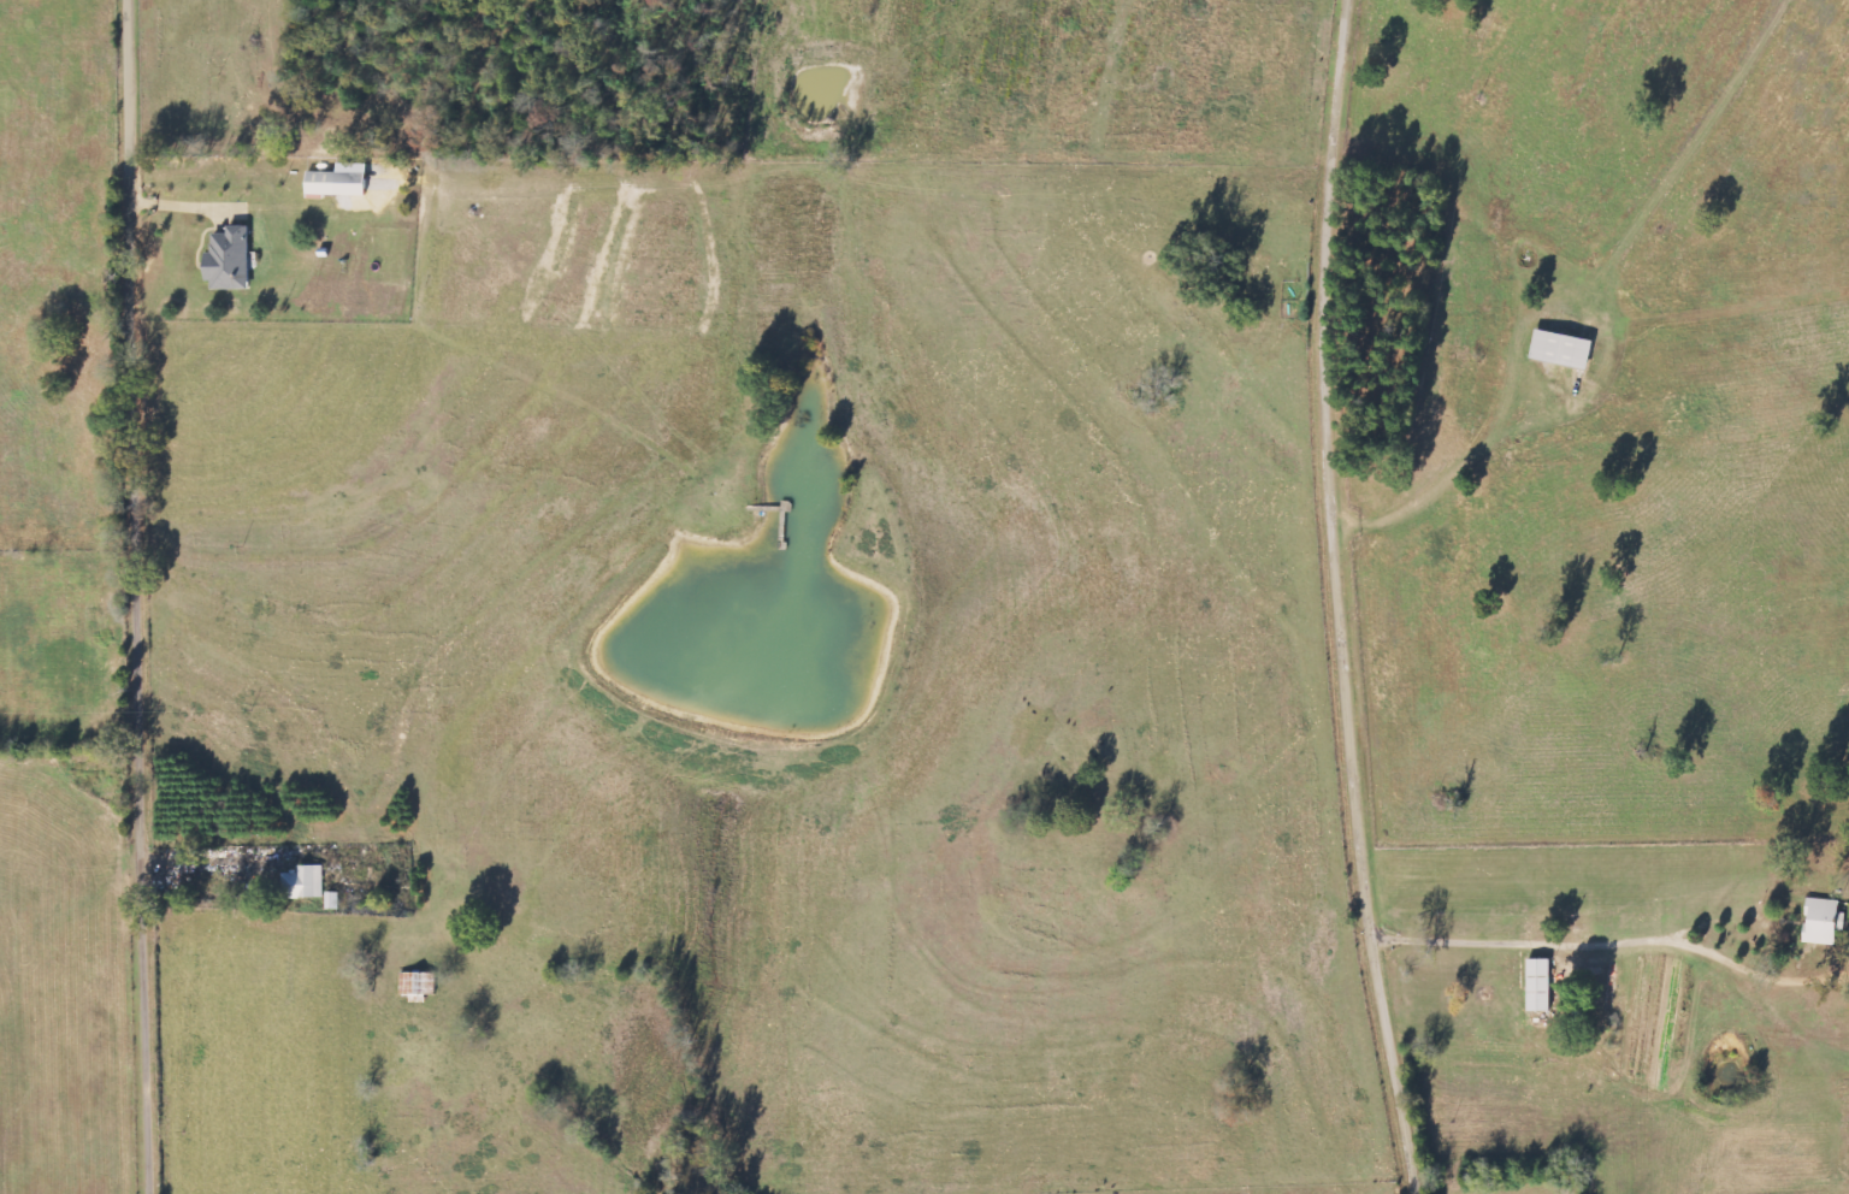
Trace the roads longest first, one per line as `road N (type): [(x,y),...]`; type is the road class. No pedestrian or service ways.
road 1 (residential): [(1424,1193),(1372,859),(1336,463),(1336,205),(1357,0)]
road 2 (residential): [(159,1193),(137,0)]

